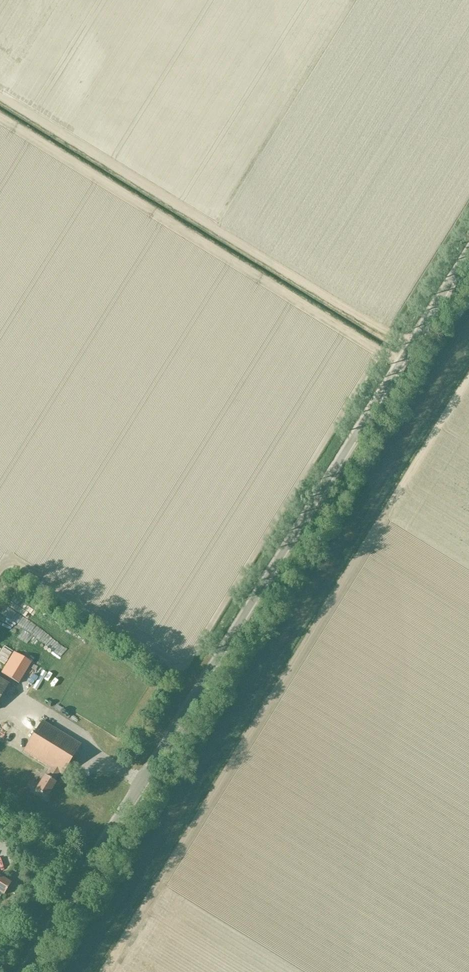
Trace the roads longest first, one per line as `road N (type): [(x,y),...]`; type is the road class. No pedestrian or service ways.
road 1 (unclassified): [(24,971),(468,251)]
road 2 (track): [(468,378),(103,971)]

